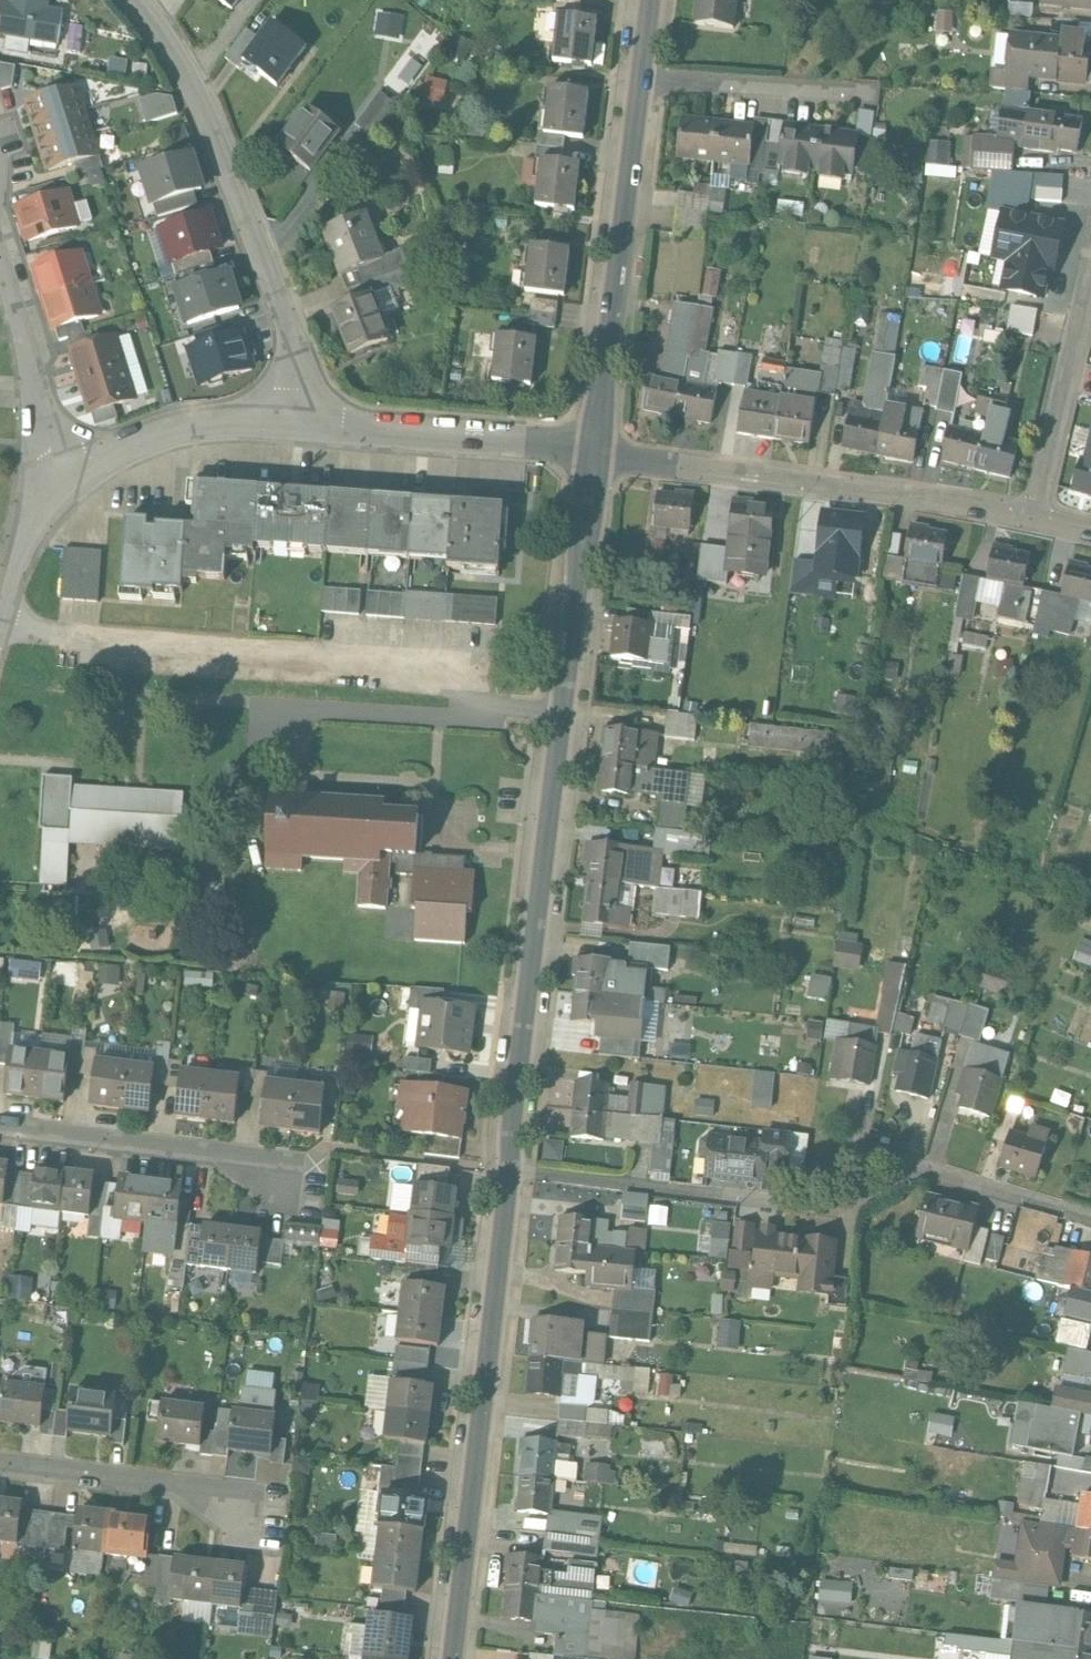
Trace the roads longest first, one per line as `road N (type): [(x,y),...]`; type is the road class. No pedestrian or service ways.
road 1 (residential): [(5,602),(46,636),(468,667),(466,705),(561,716)]
road 2 (residential): [(512,1171),(812,1205),(856,1201),(879,1179),(912,1168),(1090,1217)]
road 3 (tertiary): [(512,1171),(455,1658)]
road 4 (residential): [(311,422),(220,147),(162,34),(130,0)]
road 5 (tertiary): [(561,716),(512,1171)]
road 6 (residential): [(592,449),(1033,516)]
road 7 (tertiary): [(640,77),(592,449)]
road 8 (residential): [(0,1129),(199,1154),(289,1186)]
road 9 (residential): [(311,422),(592,449)]
road 10 (residential): [(55,479),(103,447),(183,419),(311,422)]
road 11 (tertiary): [(592,449),(561,716)]
road 12 (residential): [(0,1462),(169,1484),(255,1517)]
road 13 (residential): [(55,479),(0,226)]
road 14 (residential): [(1033,516),(1090,267)]
road 15 (residential): [(640,77),(877,93)]
road 16 (residential): [(5,602),(55,479)]

